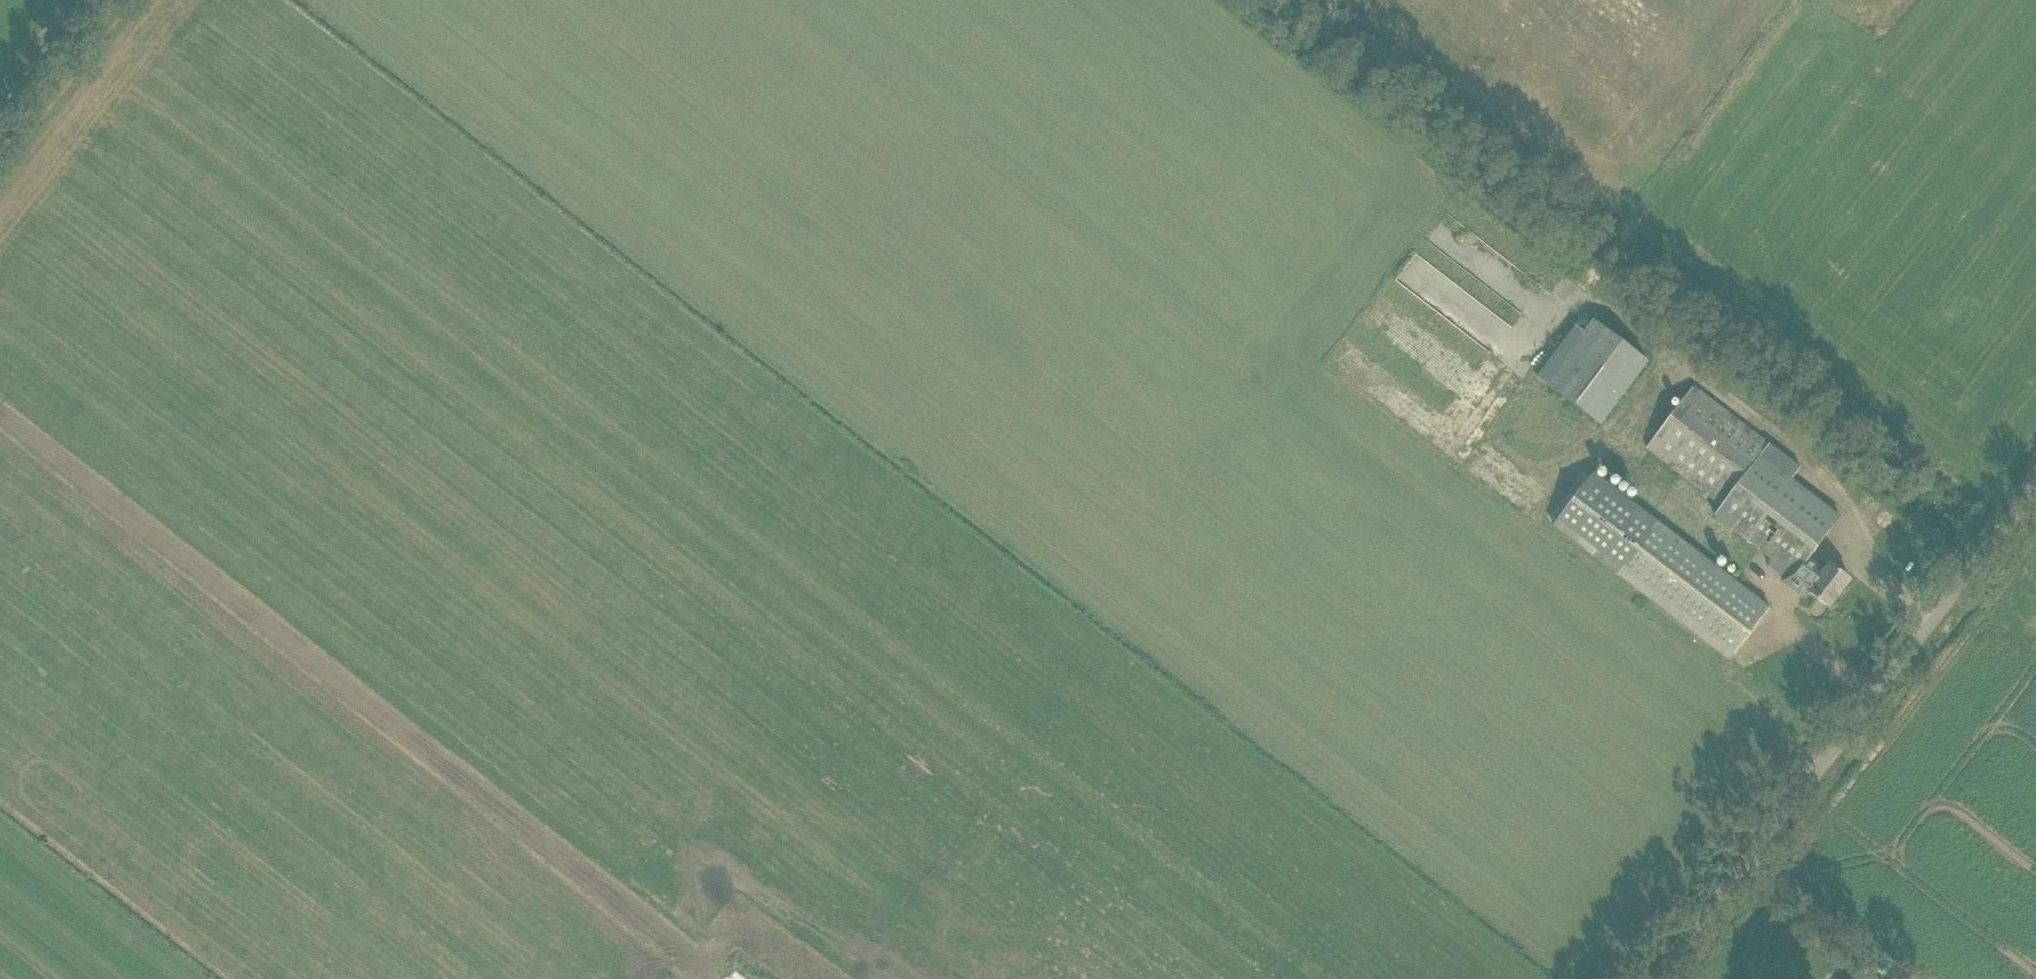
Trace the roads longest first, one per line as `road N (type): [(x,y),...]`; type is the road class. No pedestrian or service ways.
road 1 (unclassified): [(1646,978),(2035,475)]

